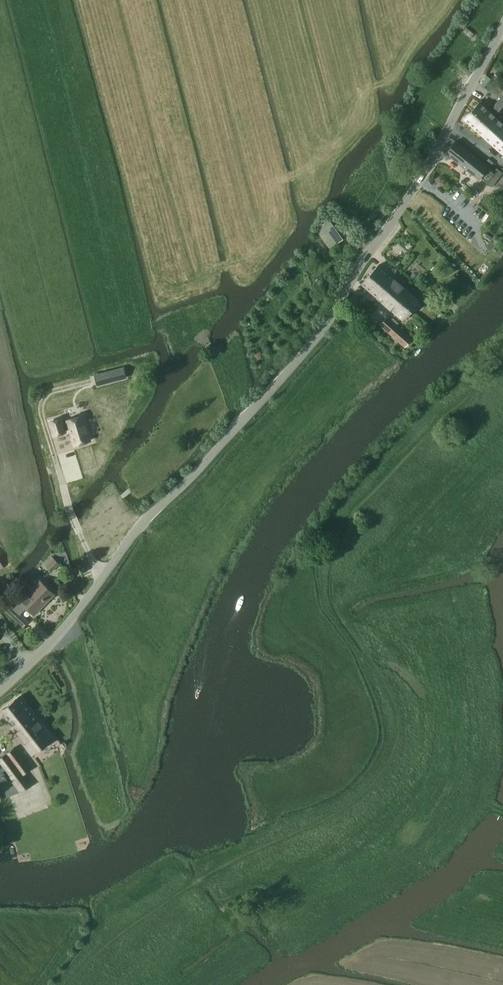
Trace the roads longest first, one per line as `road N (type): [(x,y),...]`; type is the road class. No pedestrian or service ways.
road 1 (track): [(70,984),(103,950),(206,876),(353,803),(387,760),(392,731),(384,692),(332,594),(337,551),(382,487),(502,368)]
road 2 (unclassified): [(0,690),(72,617),(140,525),(311,344),(435,157),(502,23)]

